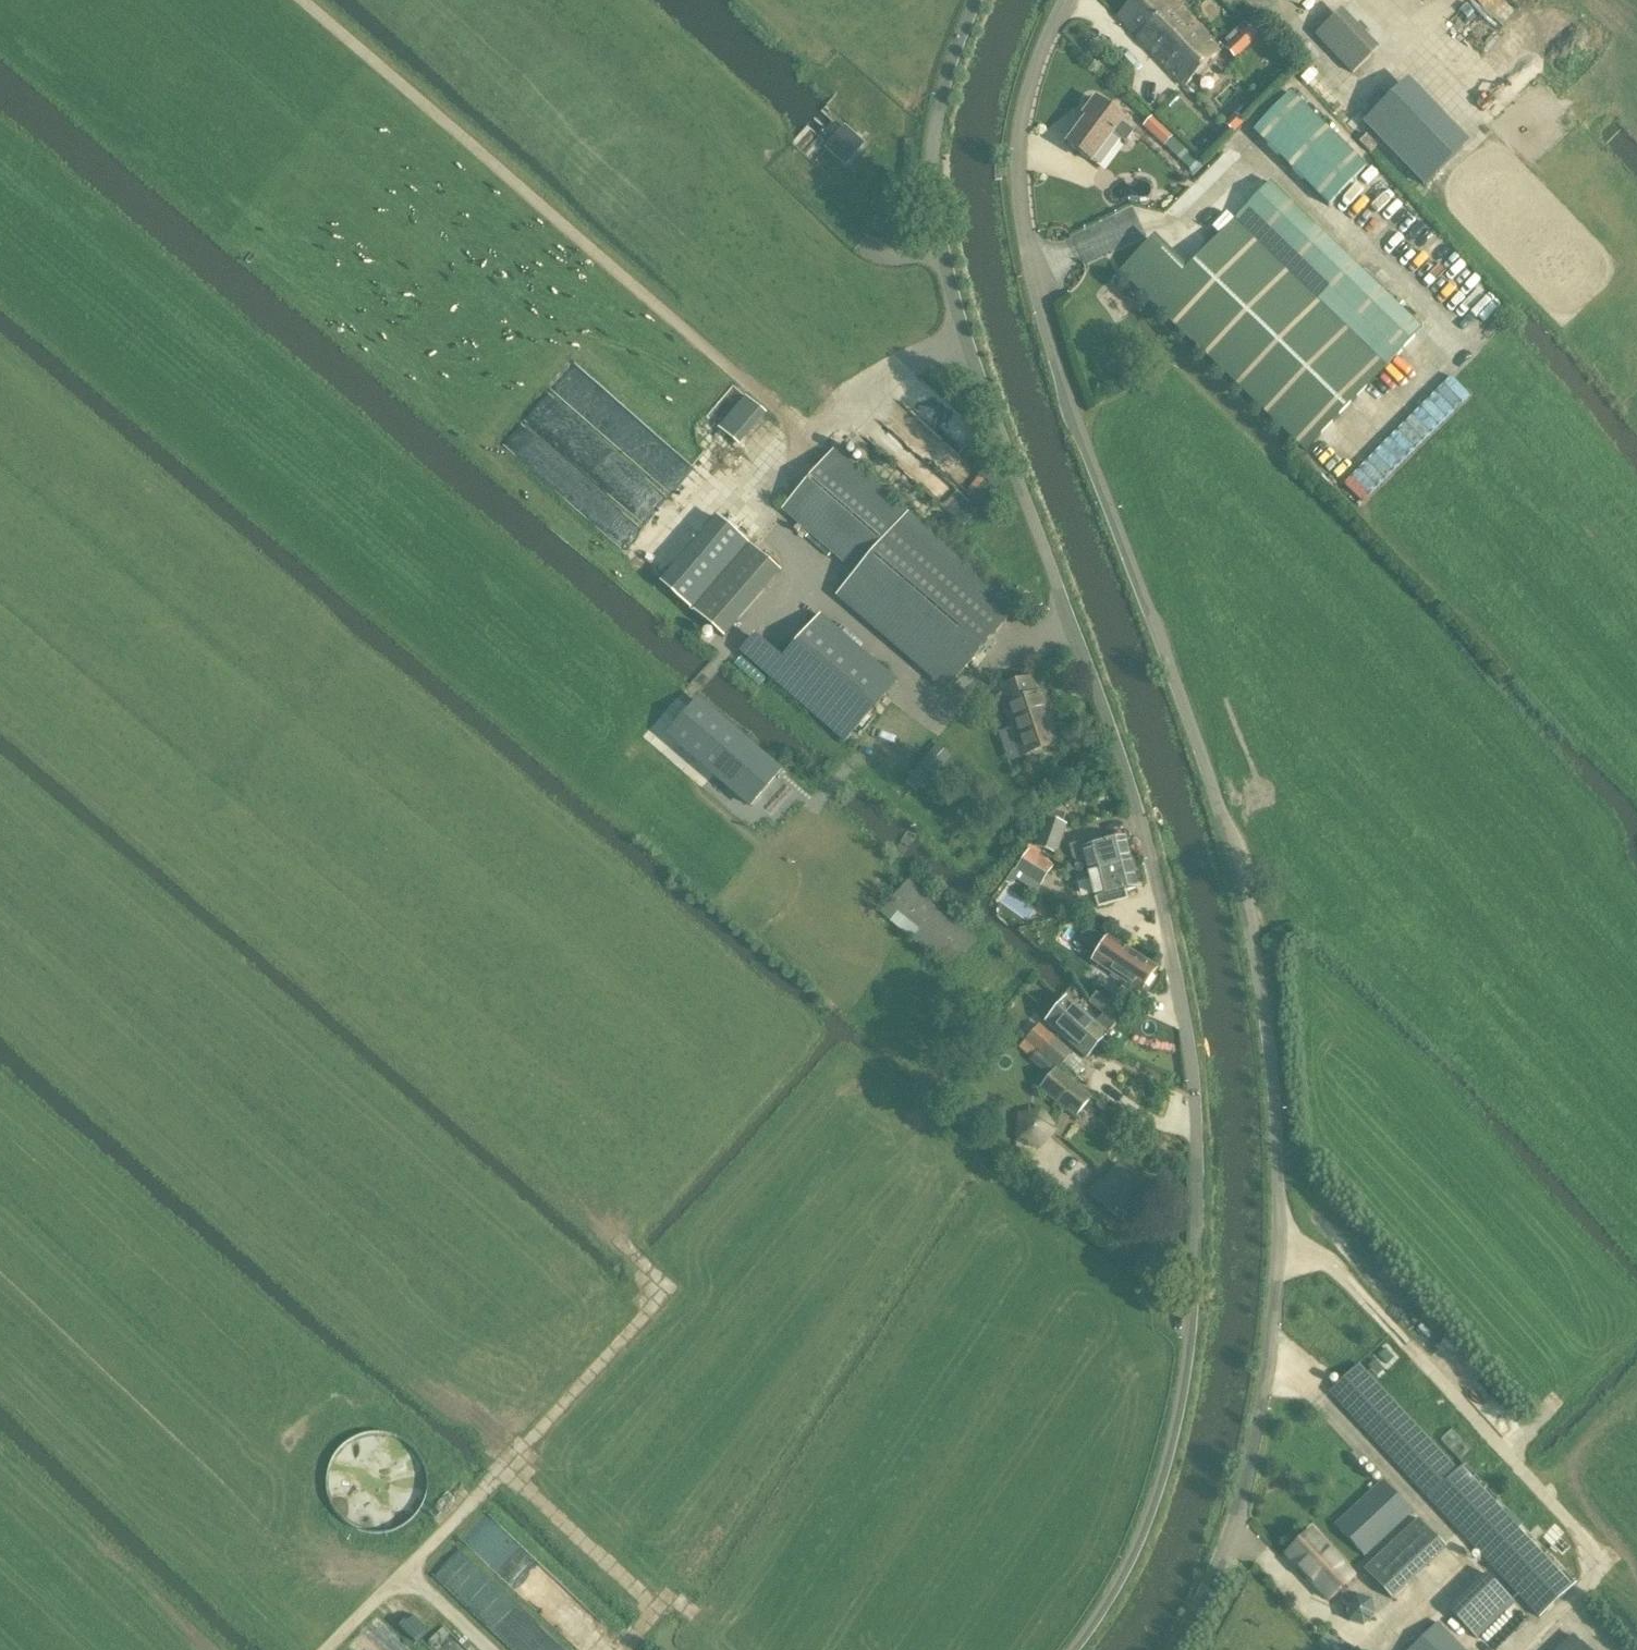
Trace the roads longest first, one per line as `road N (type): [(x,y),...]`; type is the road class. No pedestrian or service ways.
road 1 (unclassified): [(1078,1649),(1133,1562),(1184,1397),(1194,1065),(1144,838),(980,373),(940,233),(931,152),(948,72),(976,0)]
road 2 (unclassified): [(1174,1649),(1228,1542),(1263,1404),(1281,1155),(1243,883),(1078,415),(1022,224),(1022,122),(1068,0)]
road 3 (track): [(951,712),(821,601),(795,552),(755,512),(788,420),(304,0)]
road 4 (track): [(619,1240),(671,1288),(330,1649)]
road 5 (track): [(504,1468),(646,1596),(647,1613),(625,1649)]

